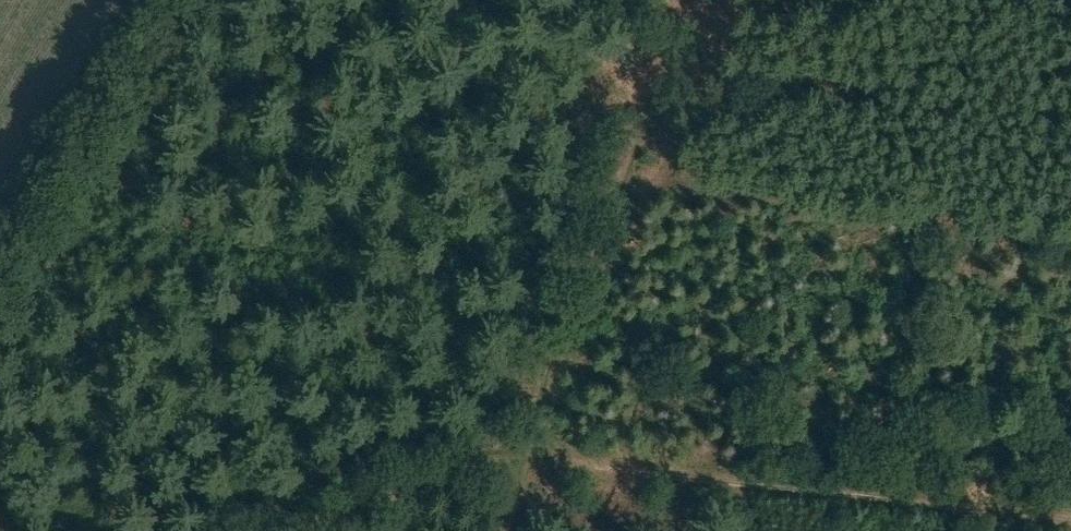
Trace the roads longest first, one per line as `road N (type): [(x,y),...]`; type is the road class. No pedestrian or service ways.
road 1 (track): [(1070,521),(524,471)]
road 2 (track): [(524,471),(683,0)]
road 3 (track): [(135,0),(0,227)]
road 4 (track): [(524,471),(489,466),(409,505)]

